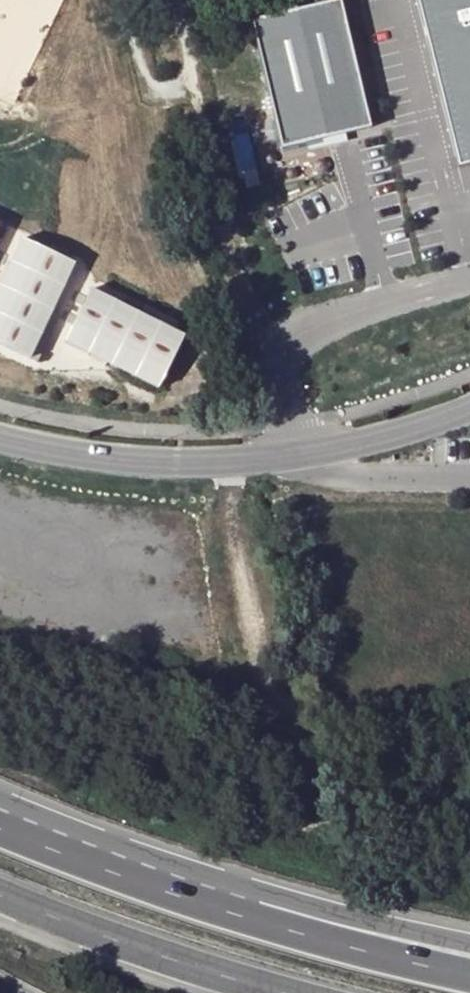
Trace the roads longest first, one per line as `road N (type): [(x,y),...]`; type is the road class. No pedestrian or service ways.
road 1 (motorway): [(469,978),(235,916),(0,830)]
road 2 (motorway): [(469,947),(321,911),(0,807)]
road 3 (motorway): [(0,898),(276,992)]

